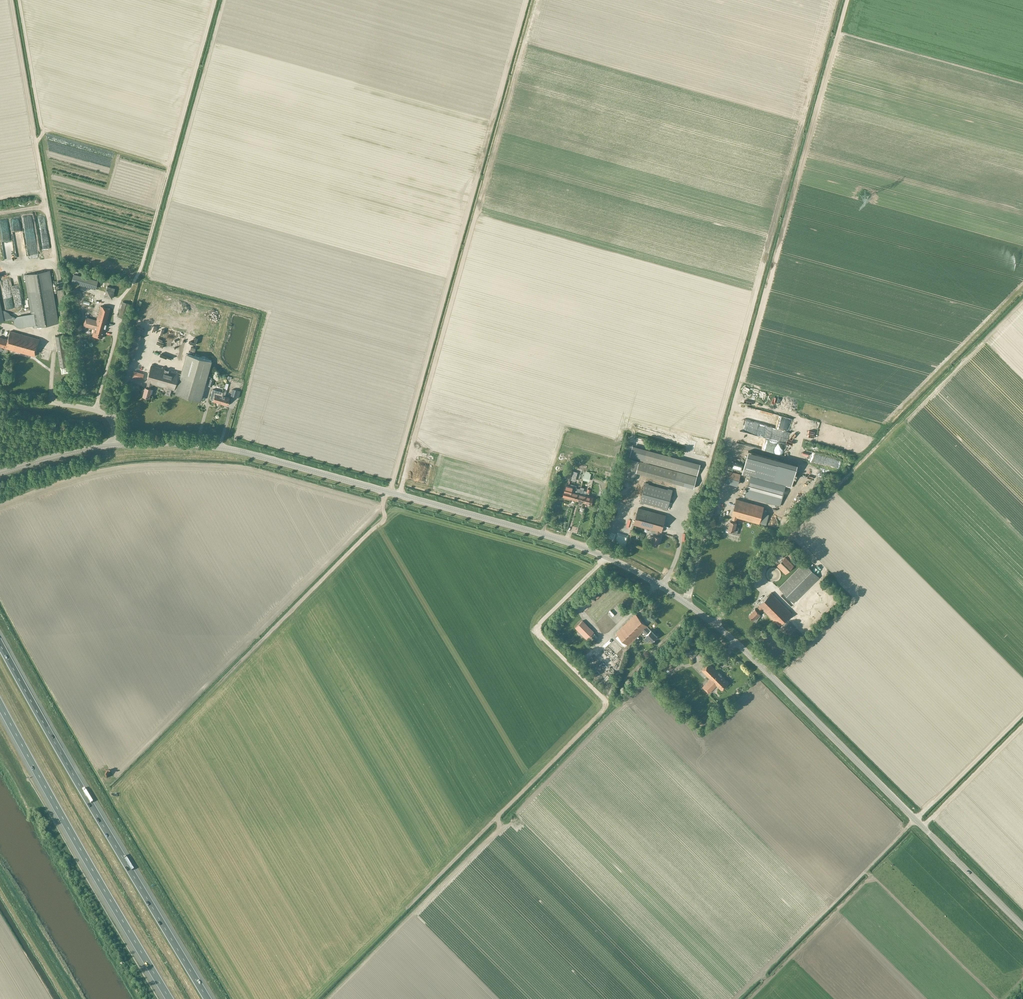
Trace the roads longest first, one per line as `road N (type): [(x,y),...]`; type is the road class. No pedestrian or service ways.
road 1 (tertiary): [(1022,927),(741,647),(641,575),(546,536),(245,453),(115,445)]
road 2 (track): [(603,556),(533,629),(607,705),(499,814),(497,831),(328,998)]
road 3 (track): [(399,495),(536,0)]
road 4 (track): [(389,492),(526,0)]
road 5 (motorway): [(207,998),(0,644)]
road 6 (track): [(387,491),(360,529),(118,770)]
road 7 (motorway): [(0,704),(169,998)]
road 8 (track): [(142,265),(215,0)]
road 9 (track): [(42,180),(11,0)]
road 10 (track): [(710,458),(756,292)]

